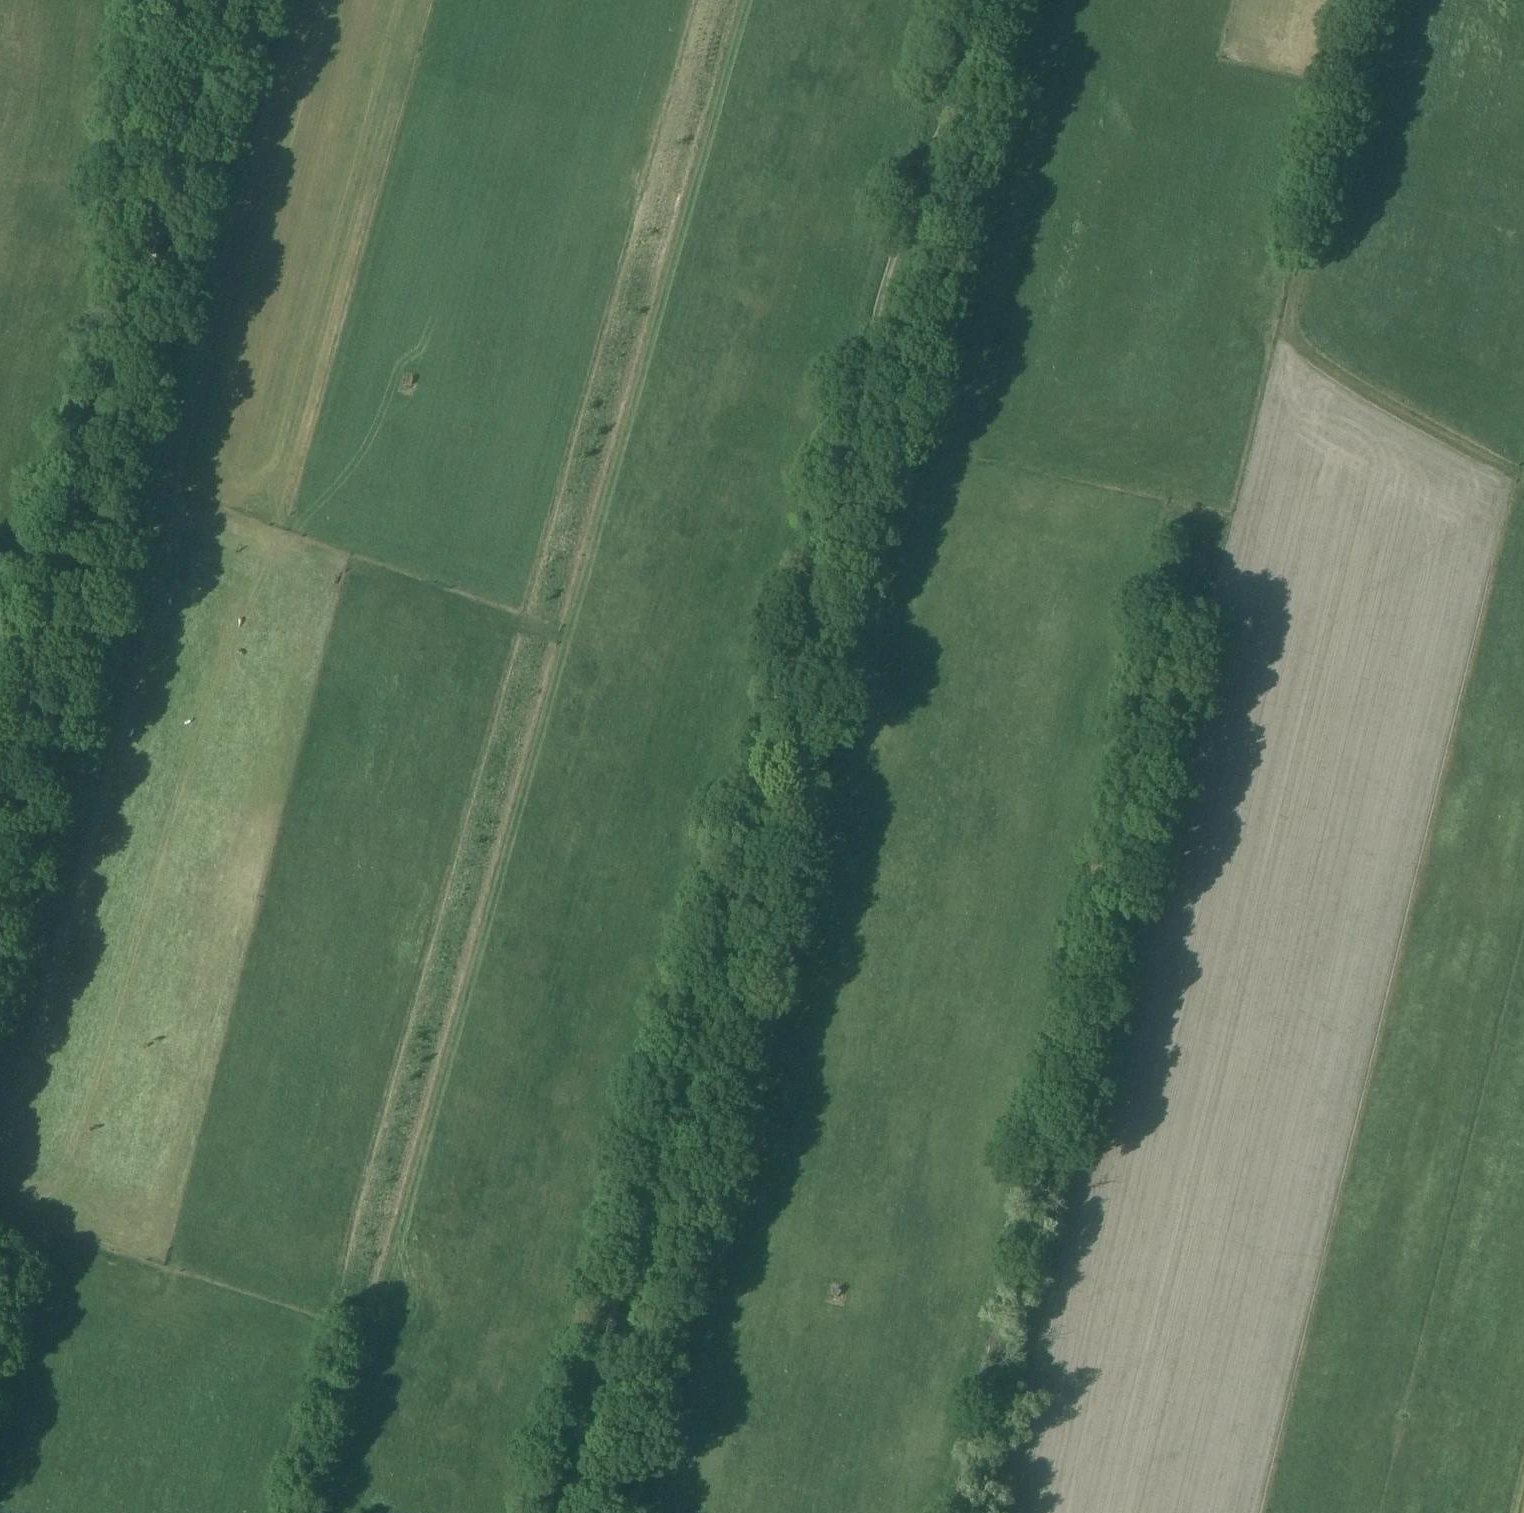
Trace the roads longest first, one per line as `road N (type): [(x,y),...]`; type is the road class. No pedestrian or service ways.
road 1 (track): [(970,0),(560,1512)]
road 2 (track): [(0,827),(231,0)]

